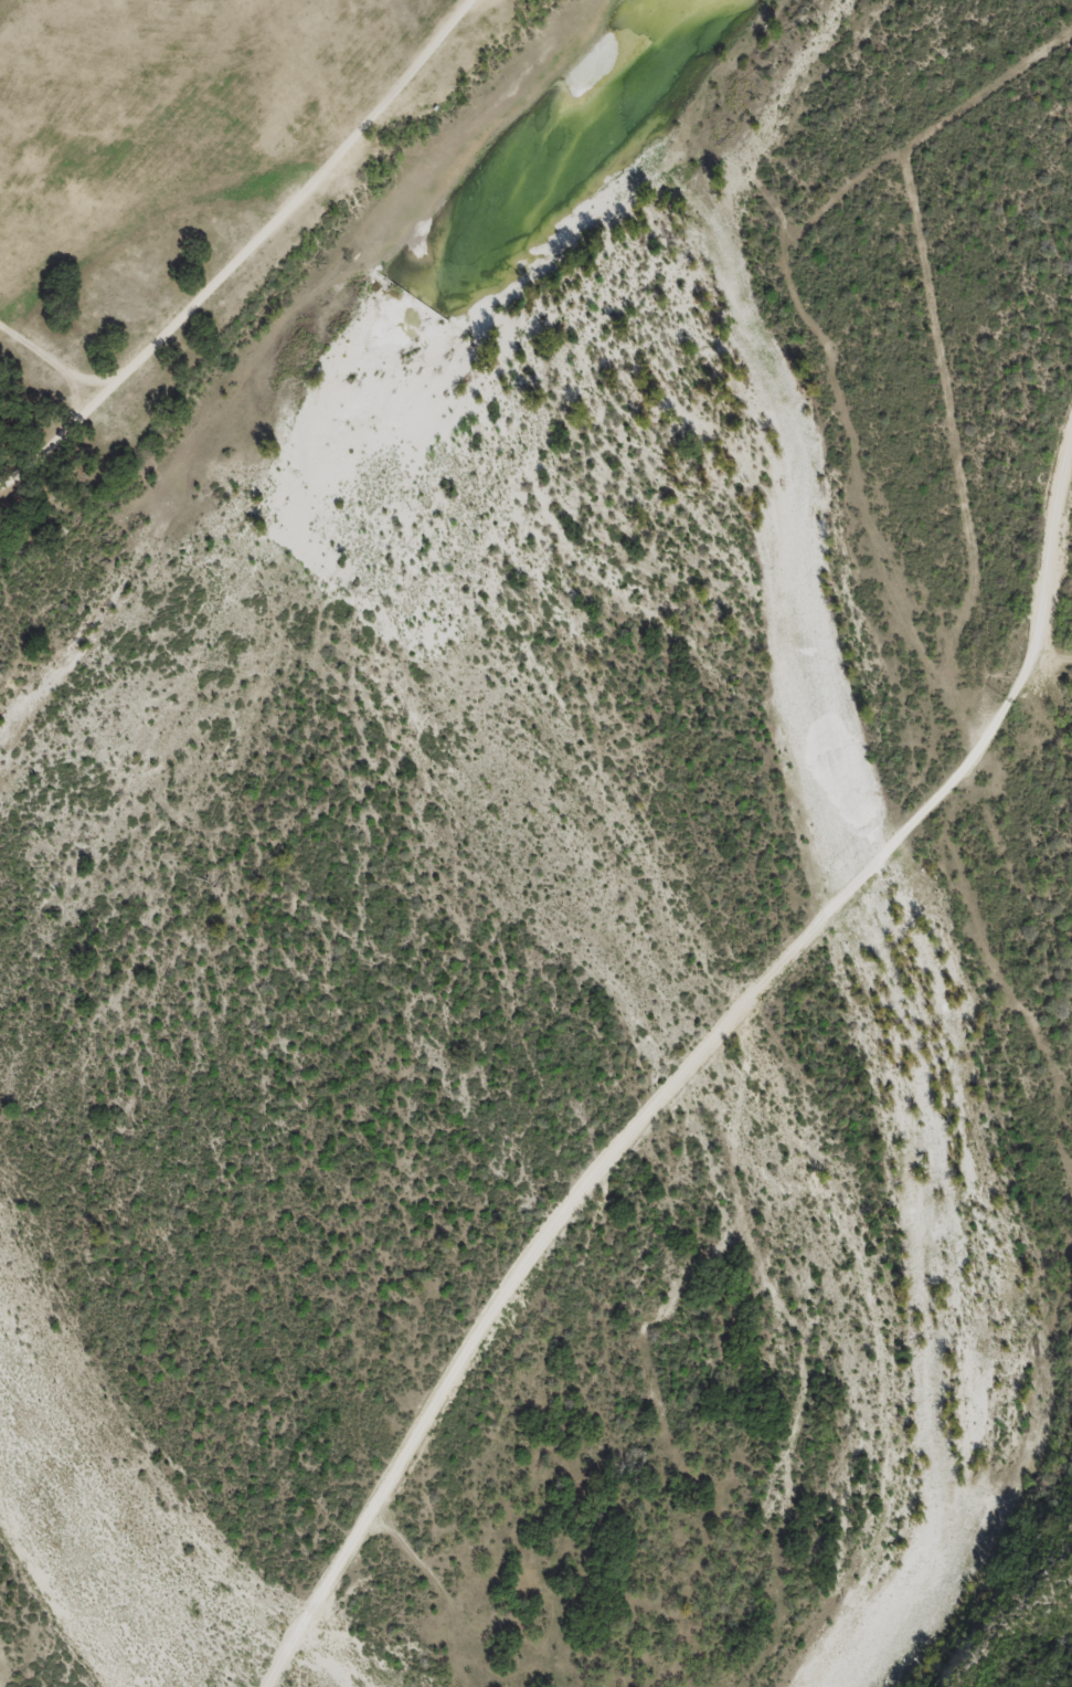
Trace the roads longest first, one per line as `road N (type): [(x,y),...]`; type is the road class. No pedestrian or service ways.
road 1 (residential): [(268,1686),(548,1233),(989,734),(1036,645),(1071,439)]
road 2 (residential): [(0,484),(94,412),(255,249),(470,0)]
road 3 (residential): [(0,333),(57,361),(105,400)]

